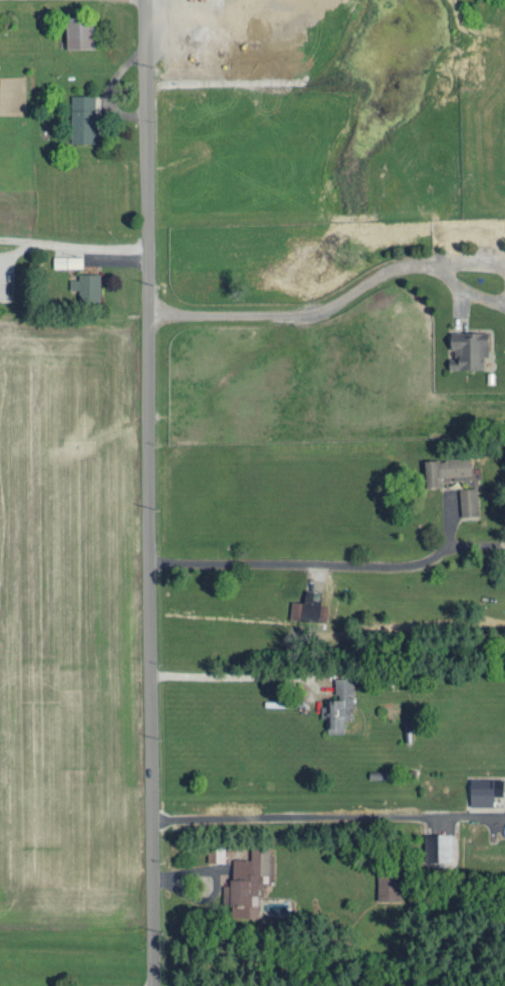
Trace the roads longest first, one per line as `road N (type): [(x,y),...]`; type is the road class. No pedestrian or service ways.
road 1 (residential): [(154,985),(145,0)]

